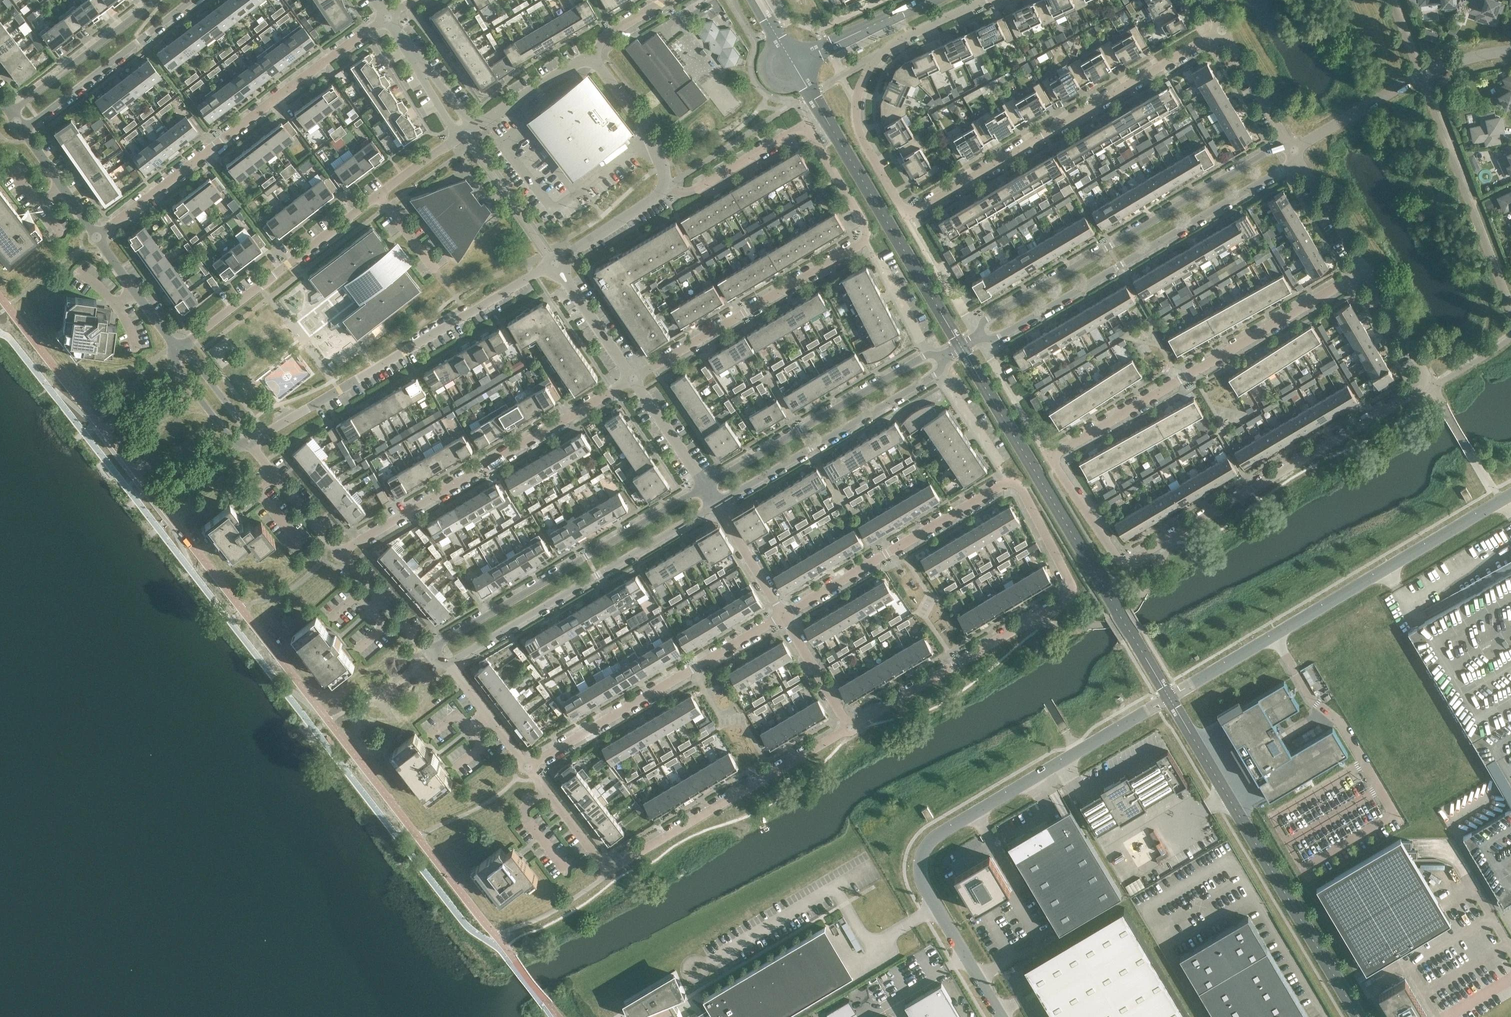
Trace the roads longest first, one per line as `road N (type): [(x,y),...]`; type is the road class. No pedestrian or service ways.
road 1 (unclassified): [(1001,1016),(923,882),(934,841),(1510,495)]
road 2 (residential): [(1428,382),(1148,555),(1130,557),(1110,545),(1055,457),(1361,270)]
road 3 (residential): [(1219,29),(906,217),(857,130),(855,100),(886,49),(988,0)]
road 4 (residential): [(850,727),(1066,599),(1068,577),(1020,485),(1008,482)]
road 5 (residential): [(175,348),(458,139),(464,126)]
road 6 (unclassified): [(1284,143),(994,313),(980,339)]
road 7 (unclassified): [(980,339),(1006,336),(1295,161)]
road 8 (residential): [(95,239),(383,19)]
road 9 (residential): [(551,263),(250,443)]
road 10 (residential): [(339,553),(630,379)]
road 11 (residential): [(706,486),(429,653)]
road 12 (residential): [(449,665),(717,504)]
road 13 (residential): [(526,766),(781,616)]
road 14 (residential): [(862,242),(865,227),(807,131),(691,192),(666,195)]
road 15 (residential): [(611,872),(850,727)]
road 16 (residential): [(630,379),(862,242)]
road 17 (residential): [(781,616),(1008,482)]
road 18 (residential): [(717,504),(938,374)]
road 19 (residential): [(920,357),(706,486)]
road 20 (unclassified): [(1291,154),(1420,76),(1510,54)]
road 21 (residential): [(18,135),(199,0)]
road 22 (residential): [(150,0),(5,117)]
road 23 (unclassified): [(666,195),(662,162),(595,56)]
road 24 (residential): [(464,126),(485,125),(595,56)]
road 25 (residential): [(339,553),(250,443)]
road 26 (residential): [(630,379),(551,263)]
road 27 (residential): [(611,872),(526,766)]
road 28 (residential): [(175,348),(95,239)]
road 29 (residential): [(429,653),(339,553)]
road 30 (unclassified): [(464,126),(383,19)]
road 31 (residential): [(666,195),(551,263)]
road 32 (residential): [(862,242),(922,340),(920,357)]
road 33 (residential): [(706,486),(630,379)]
road 34 (residential): [(1284,143),(1219,29)]
road 35 (residential): [(850,727),(781,616)]
road 36 (unclassified): [(1428,382),(1361,270)]
road 37 (residential): [(95,239),(18,135)]
road 38 (residential): [(781,616),(717,504)]
road 39 (residential): [(1008,482),(938,374)]
road 40 (unclassified): [(1361,270),(1295,161)]
road 41 (residential): [(526,766),(449,665)]

